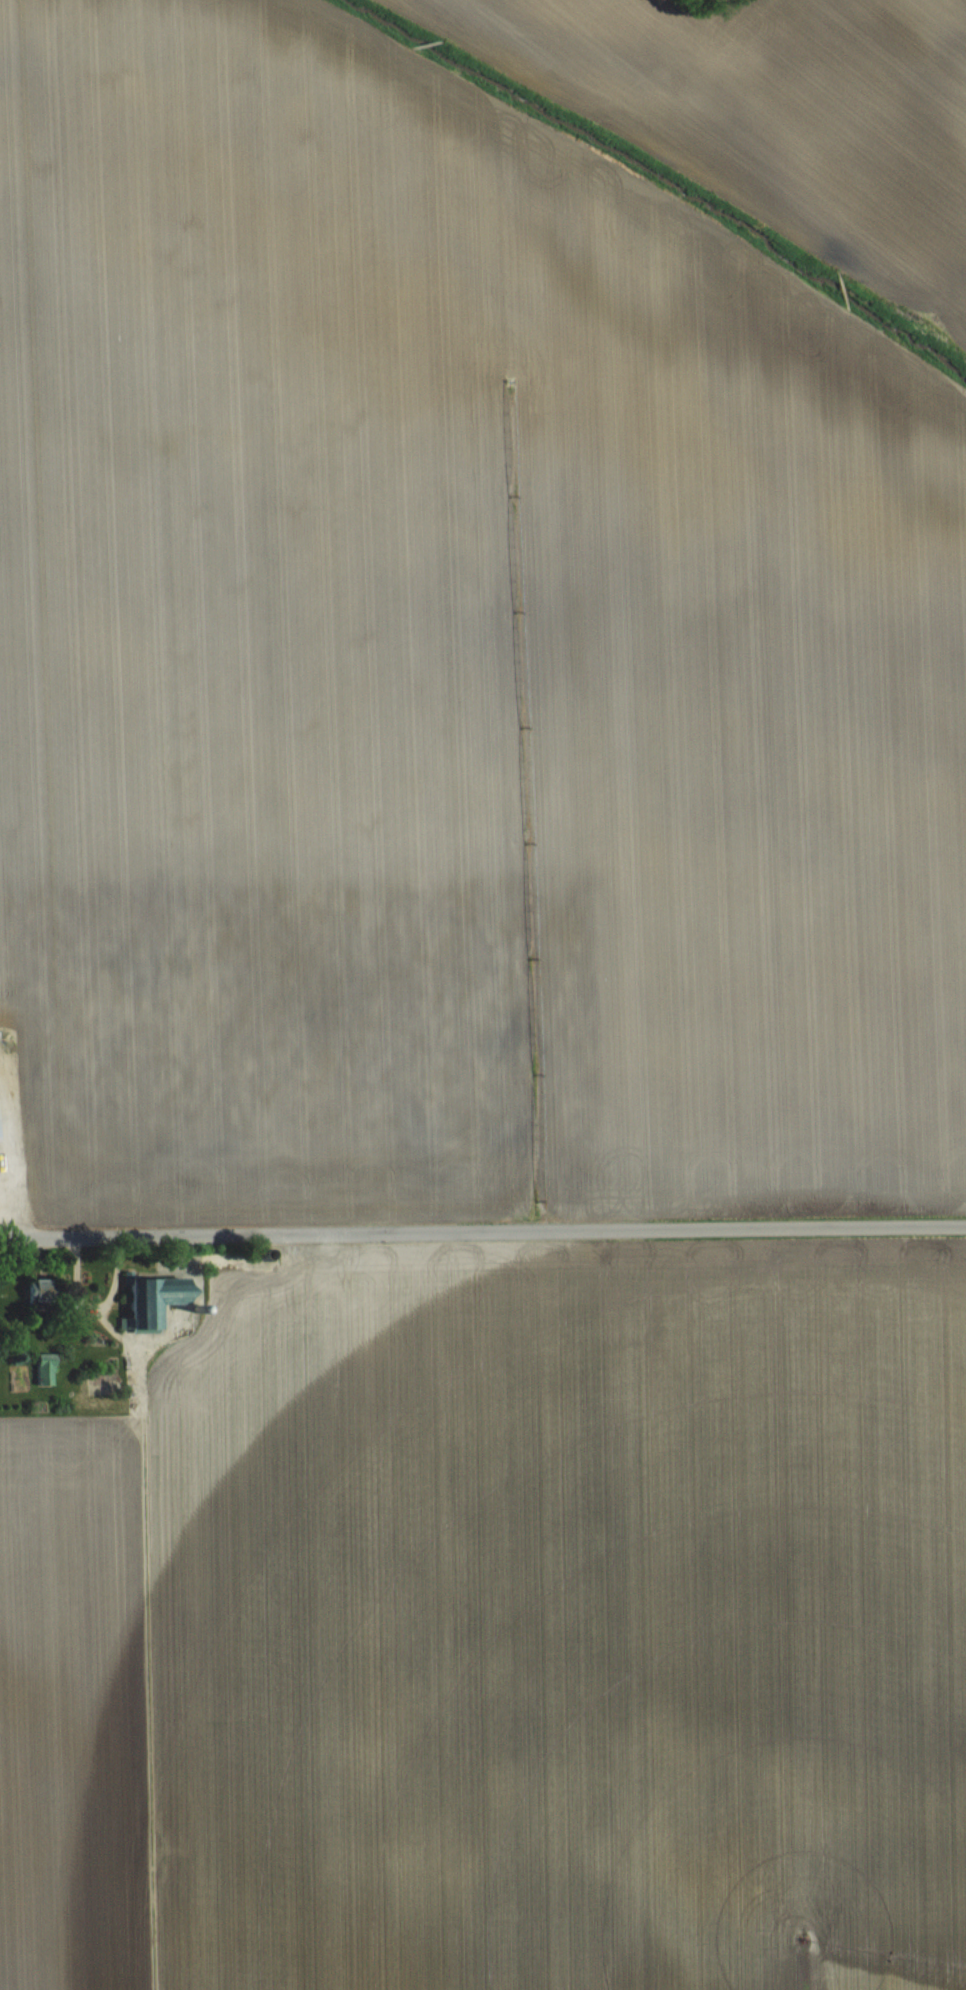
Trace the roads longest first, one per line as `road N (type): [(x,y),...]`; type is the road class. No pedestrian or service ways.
road 1 (residential): [(0,1245),(965,1237)]

